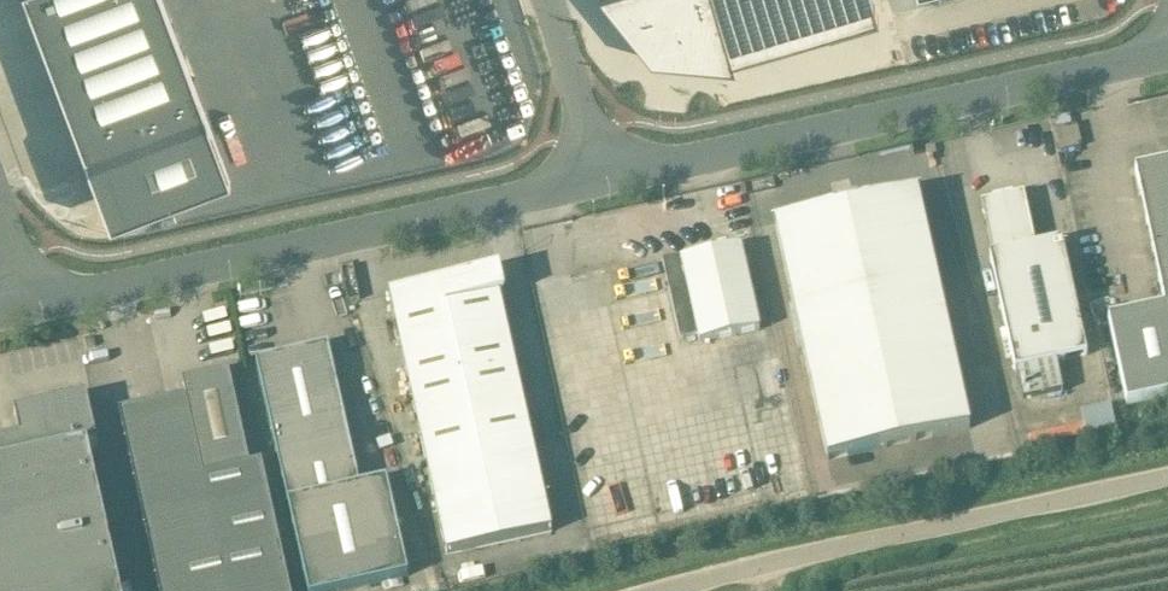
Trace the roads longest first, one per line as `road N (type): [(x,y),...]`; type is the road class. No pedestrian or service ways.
road 1 (unclassified): [(34,308),(605,186)]
road 2 (unclassified): [(605,186),(1167,62)]
road 3 (unclassified): [(692,590),(1167,482)]
road 4 (unclassified): [(605,186),(553,0)]

